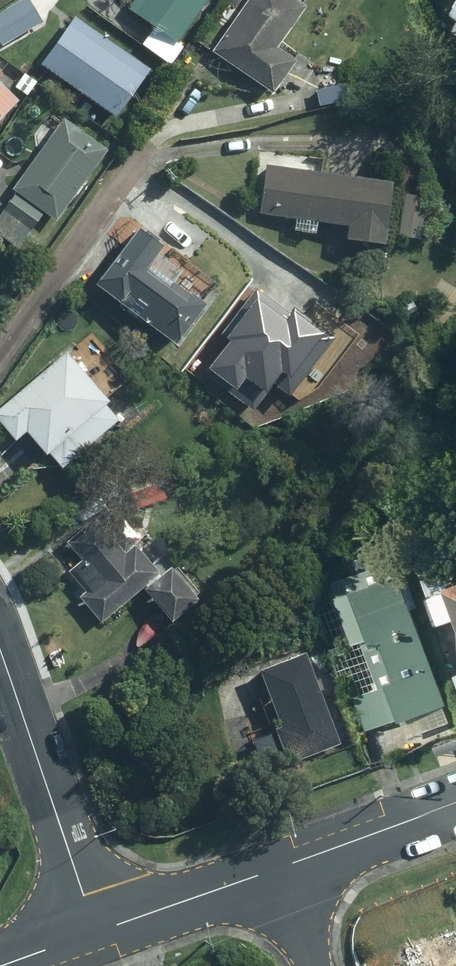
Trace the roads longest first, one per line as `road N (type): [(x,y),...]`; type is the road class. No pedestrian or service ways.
road 1 (residential): [(97,935),(0,653)]
road 2 (tertiary): [(284,868),(97,935)]
road 3 (tertiary): [(455,806),(284,868)]

